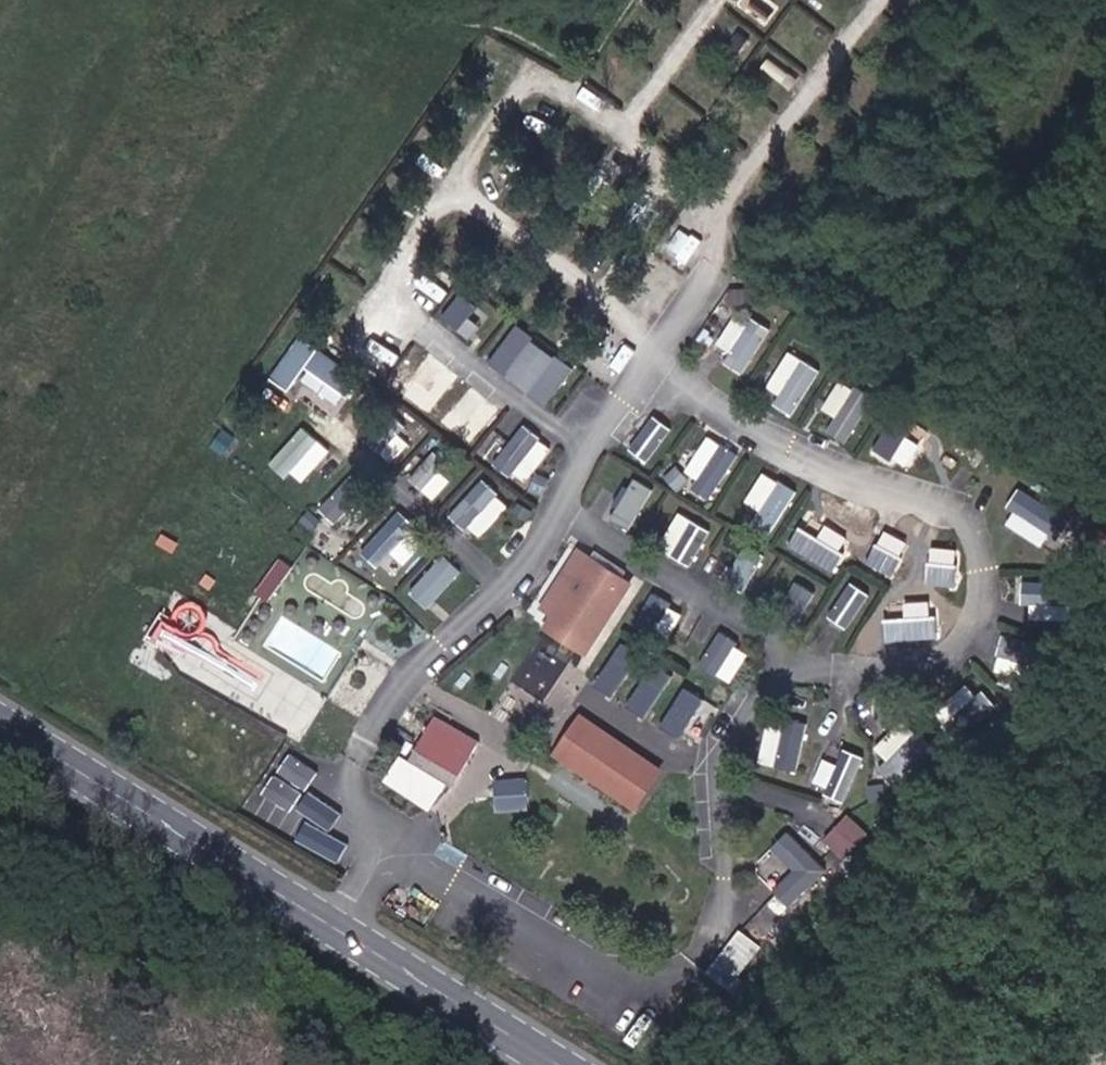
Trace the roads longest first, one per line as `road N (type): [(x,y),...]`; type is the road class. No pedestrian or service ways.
road 1 (primary): [(0,721),(566,1064)]

